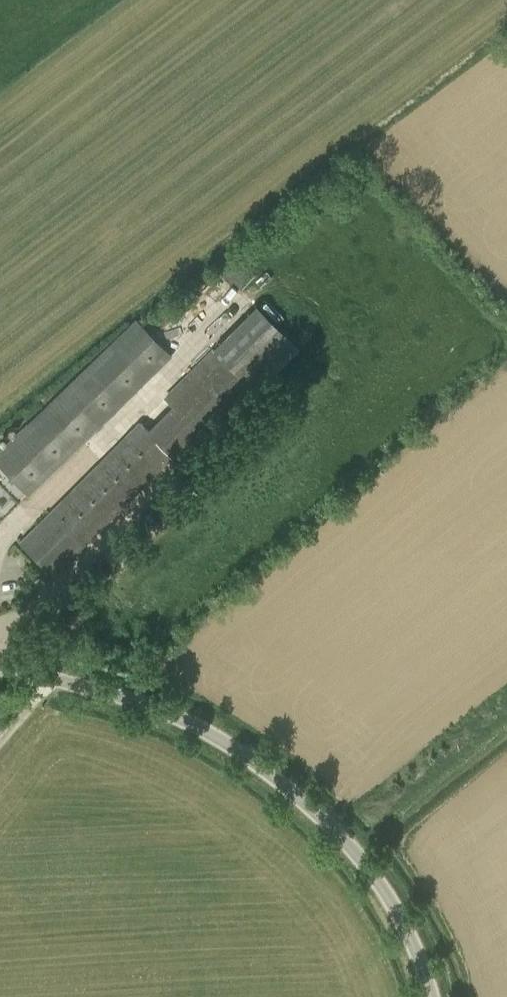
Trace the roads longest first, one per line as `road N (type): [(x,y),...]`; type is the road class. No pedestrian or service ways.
road 1 (unclassified): [(435,996),(378,861),(261,767),(132,697),(0,665)]

